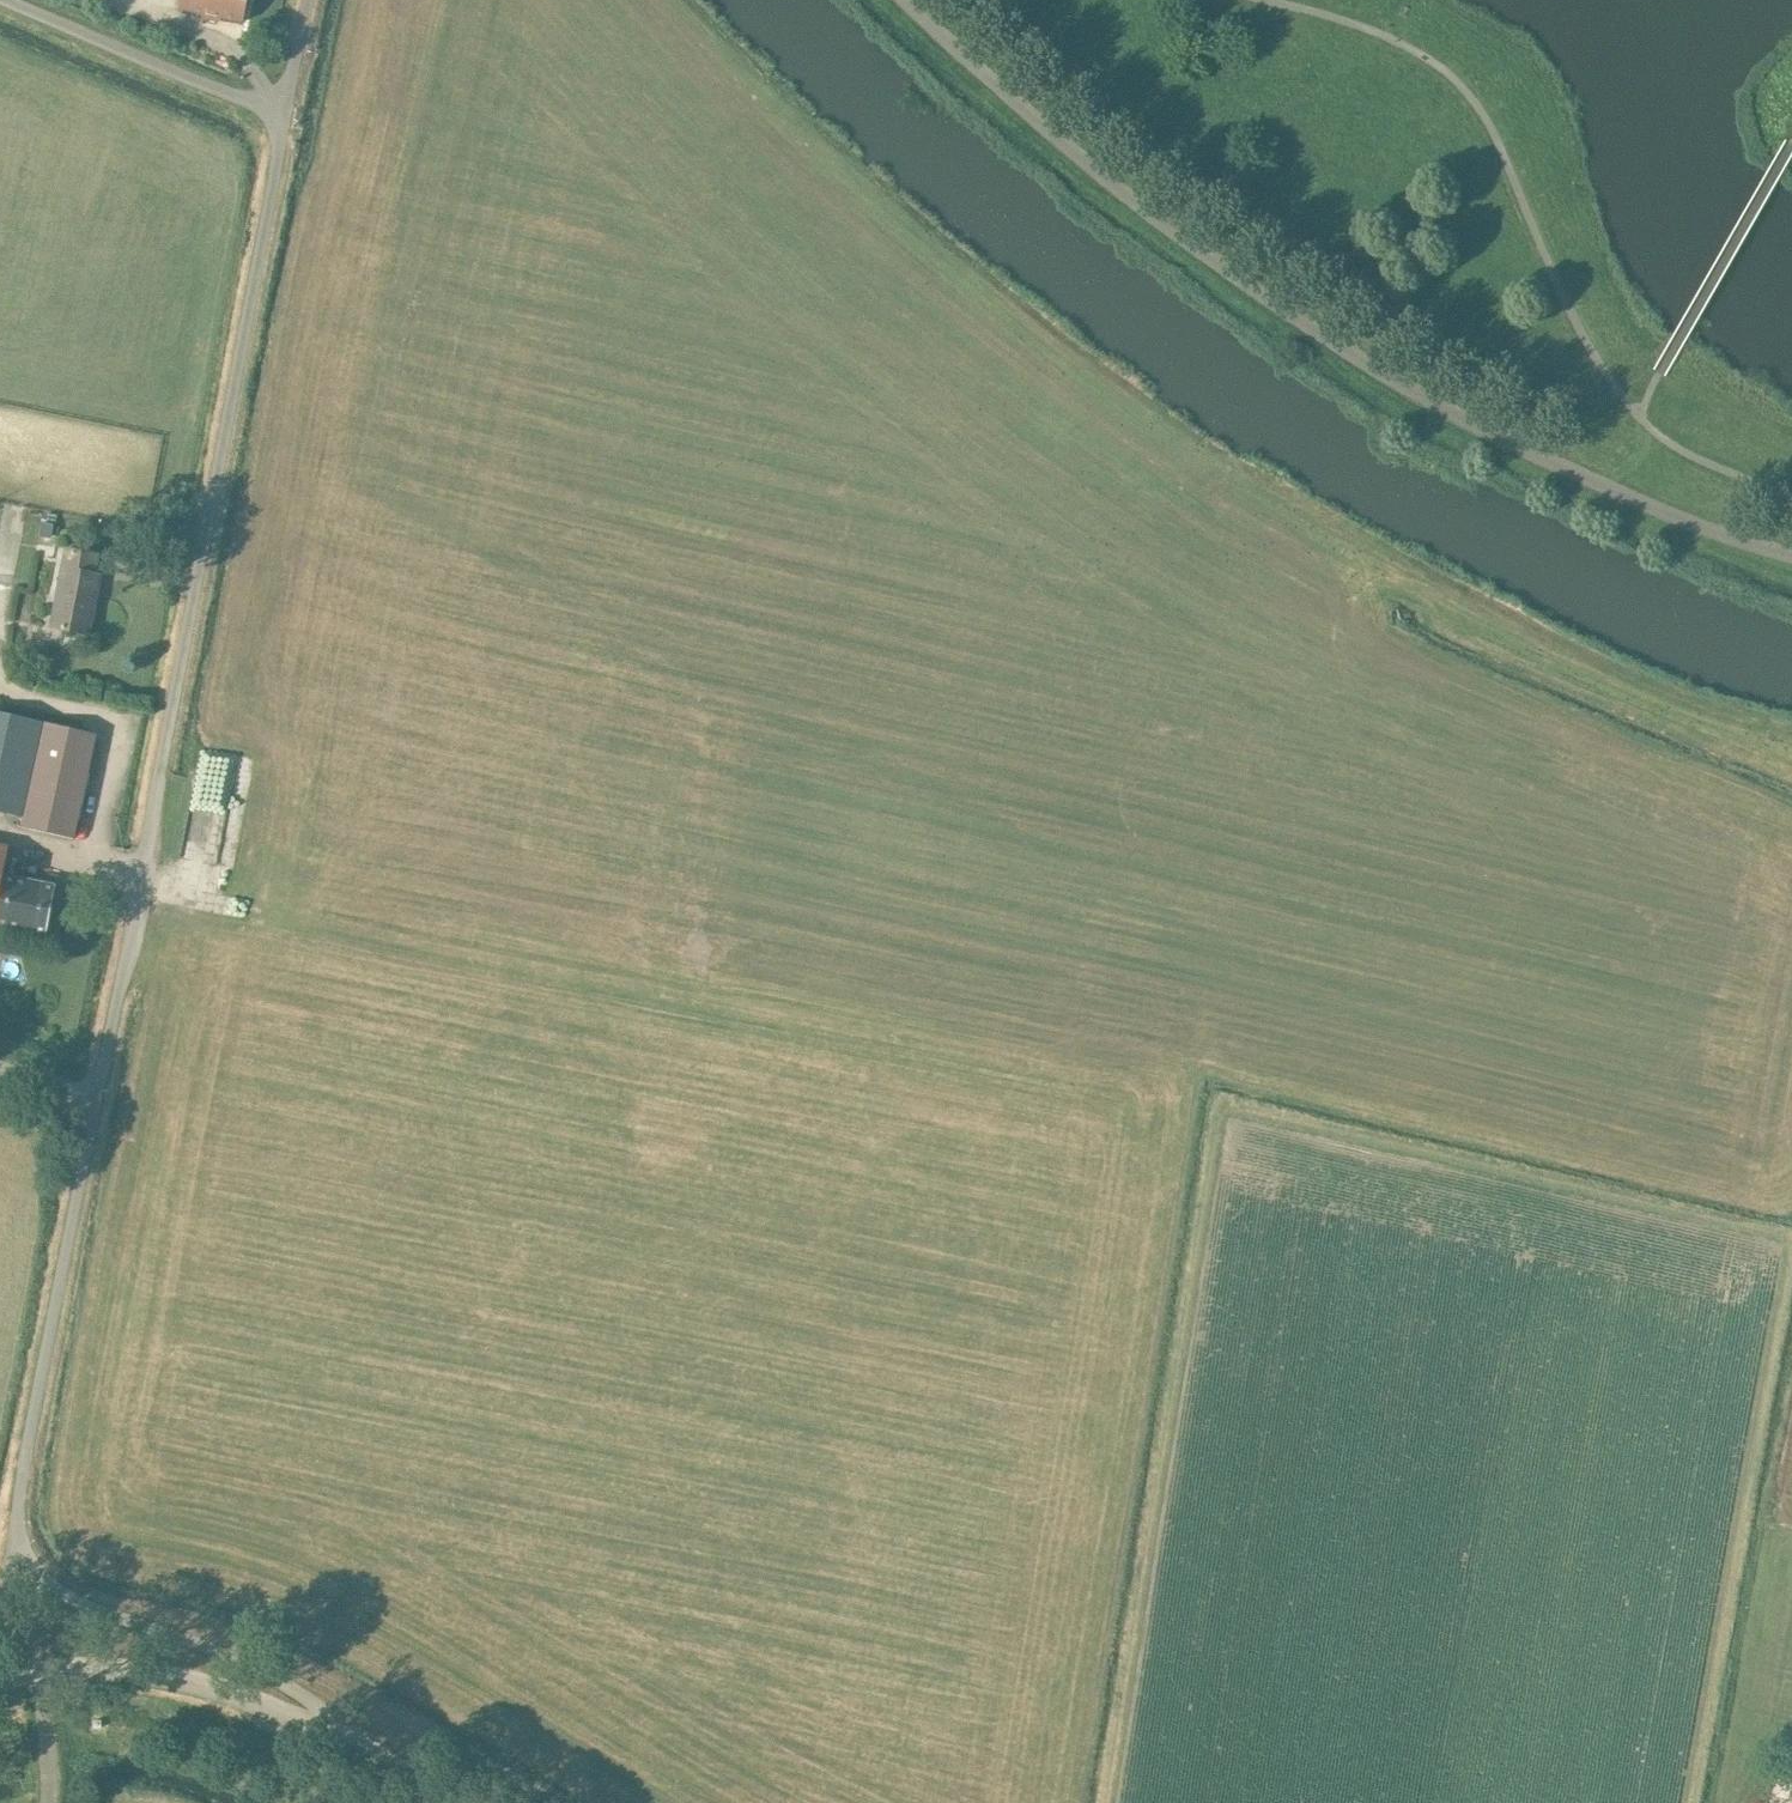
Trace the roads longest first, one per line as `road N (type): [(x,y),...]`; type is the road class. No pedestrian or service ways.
road 1 (unclassified): [(20,1564),(28,1443),(286,110)]
road 2 (unclassified): [(365,1750),(337,1717),(270,1673),(89,1604),(20,1564)]
road 3 (unclassified): [(0,1677),(59,1669),(157,1674),(249,1698),(365,1750)]
road 4 (unclassified): [(286,110),(9,0)]
road 5 (track): [(211,804),(198,889),(141,879)]

